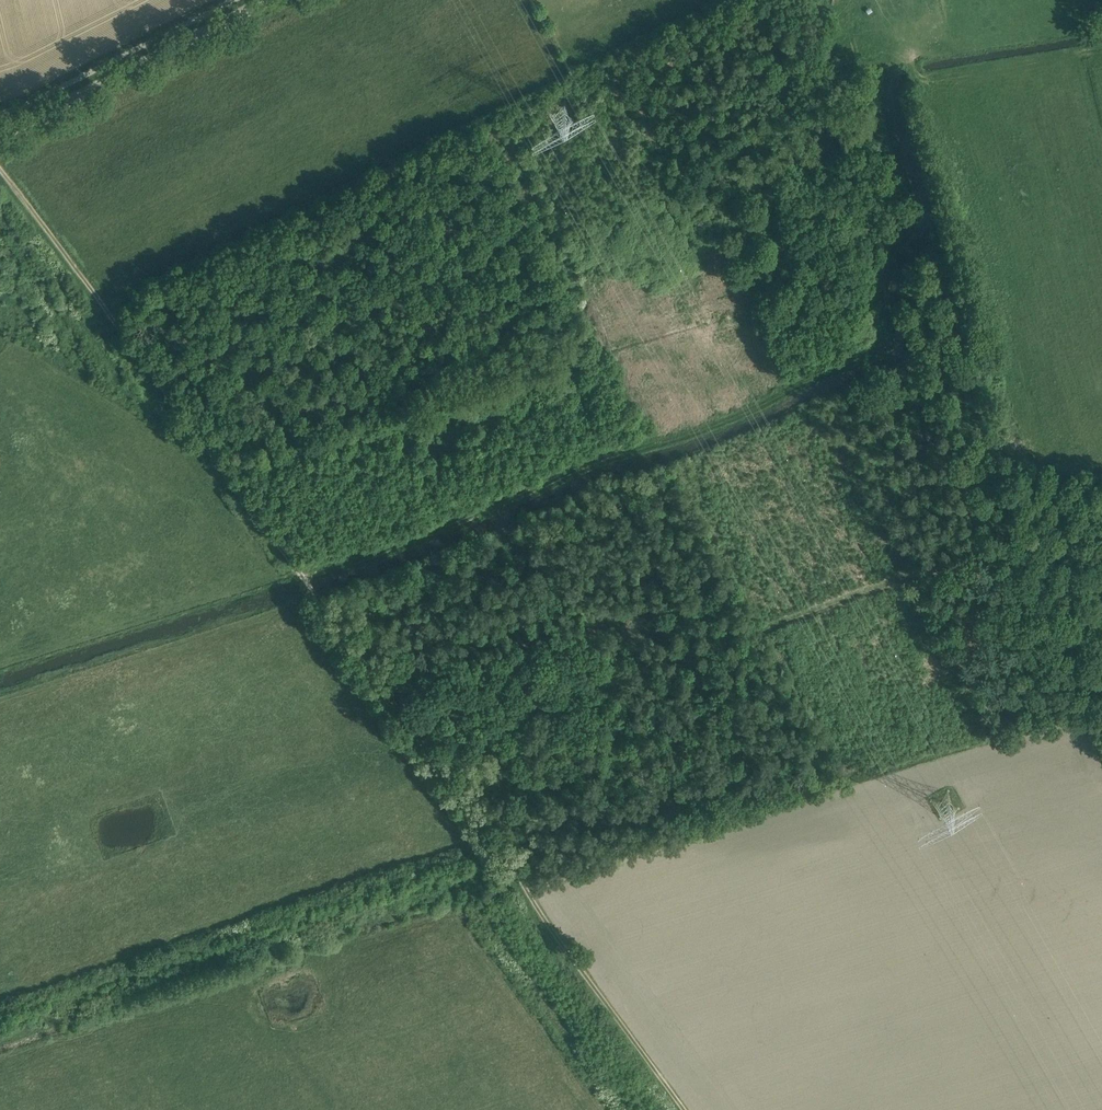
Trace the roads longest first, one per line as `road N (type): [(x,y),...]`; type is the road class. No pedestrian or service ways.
road 1 (track): [(0,172),(692,1109)]
road 2 (track): [(303,577),(869,358),(888,321),(887,261),(917,226),(884,98),(897,71),(910,67)]
road 3 (track): [(531,889),(1095,720)]
road 4 (tertiary): [(0,138),(272,0)]

